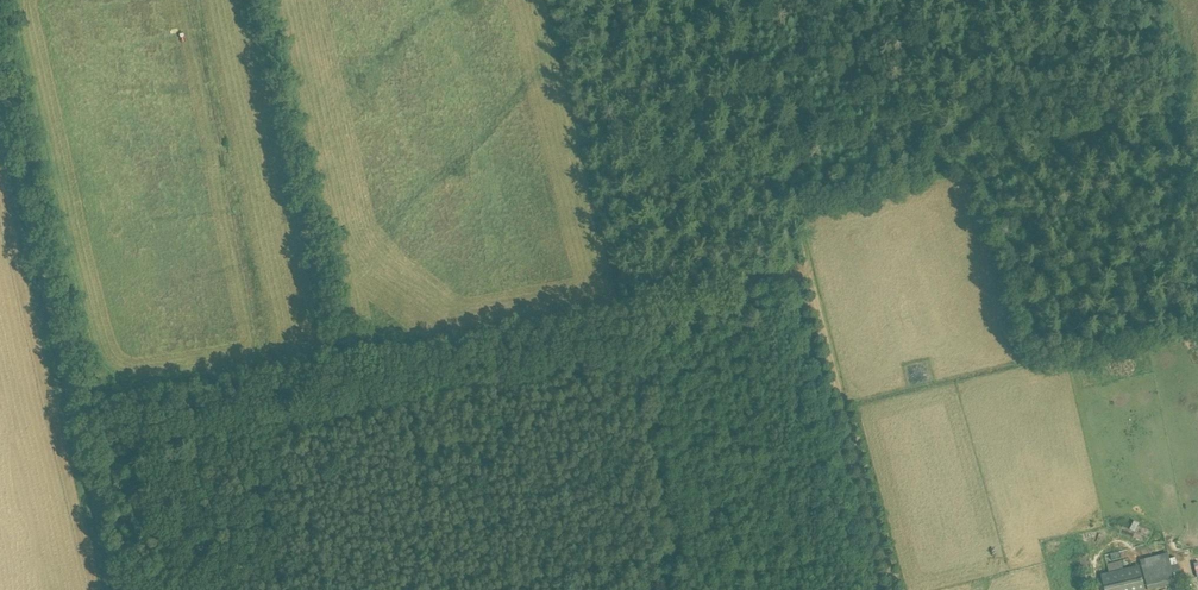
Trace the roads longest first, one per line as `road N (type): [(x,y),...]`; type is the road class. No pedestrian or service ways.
road 1 (track): [(893,589),(809,269),(625,305)]

